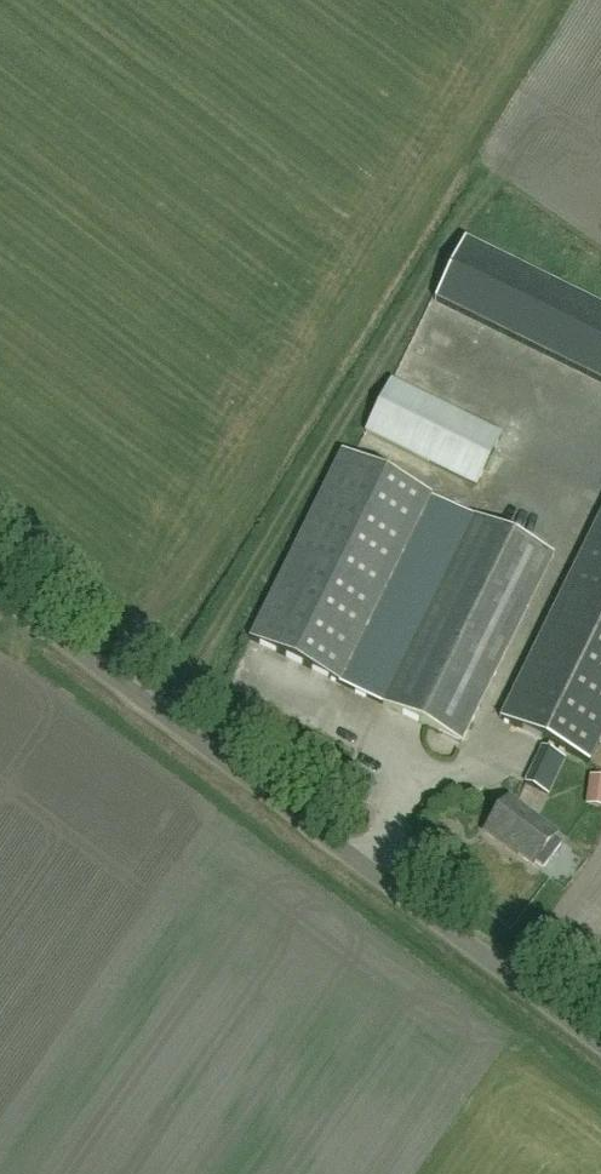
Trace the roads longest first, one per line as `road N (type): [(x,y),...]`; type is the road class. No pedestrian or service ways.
road 1 (unclassified): [(600,1044),(0,591)]

